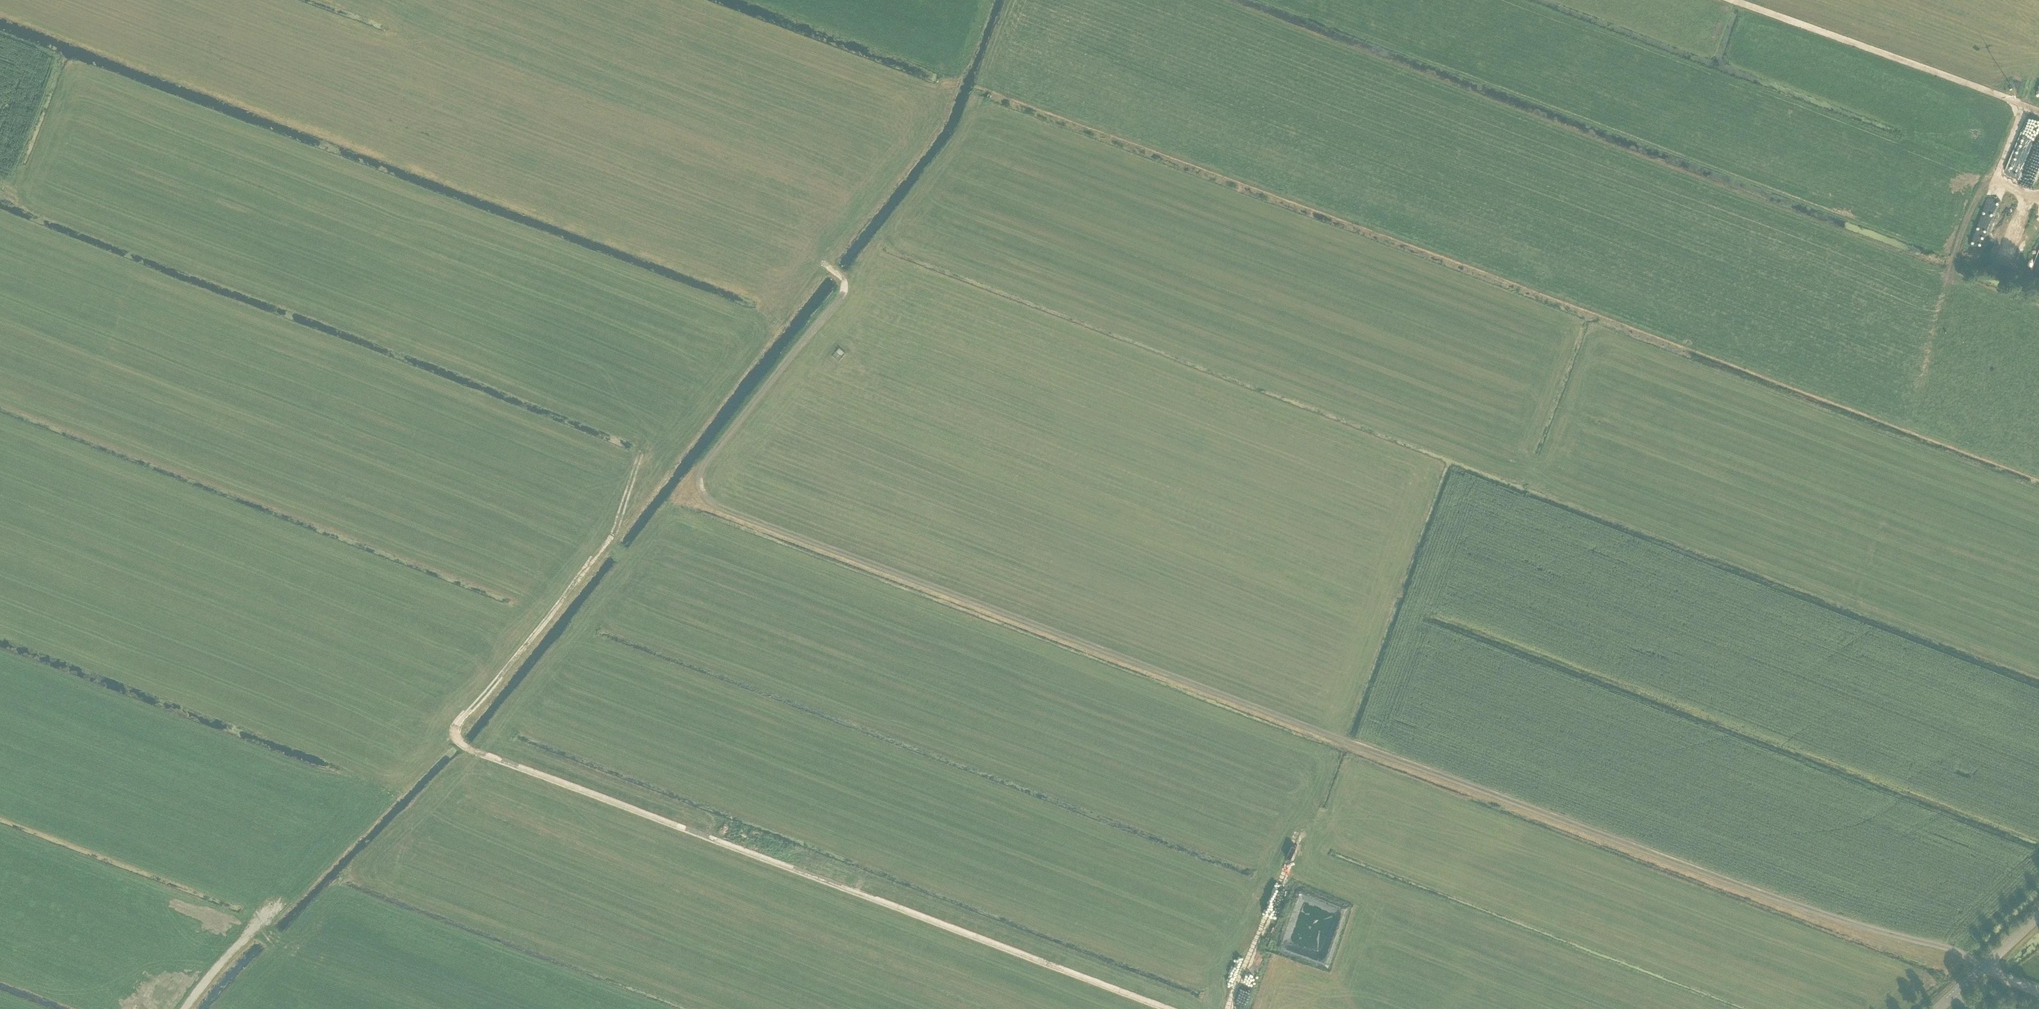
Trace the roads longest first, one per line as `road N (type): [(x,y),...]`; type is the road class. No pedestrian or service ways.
road 1 (tertiary): [(1939,1008),(2038,917)]

